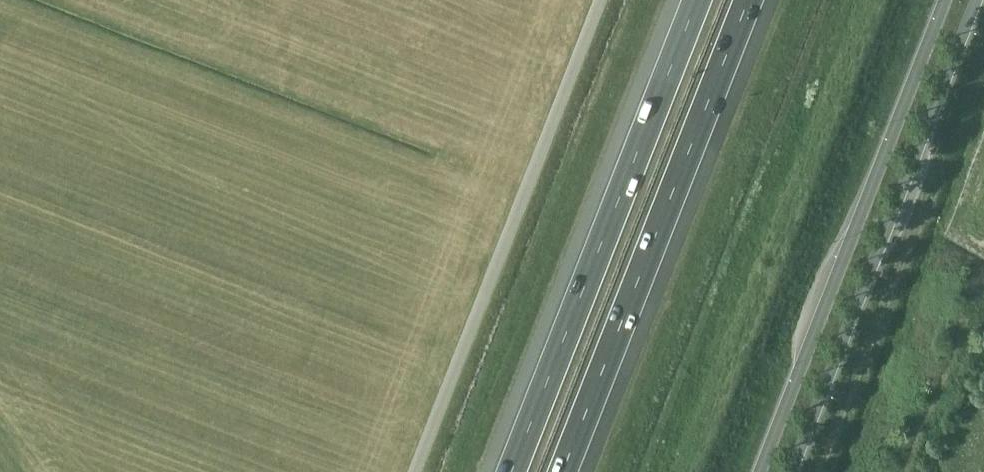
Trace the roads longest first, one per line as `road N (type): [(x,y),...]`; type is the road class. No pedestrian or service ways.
road 1 (motorway): [(569,471),(756,0)]
road 2 (unclassified): [(416,471),(600,0)]
road 3 (secondary): [(793,471),(976,0)]
road 4 (motorway): [(689,0),(506,471)]
road 5 (secondary): [(943,0),(762,471)]

